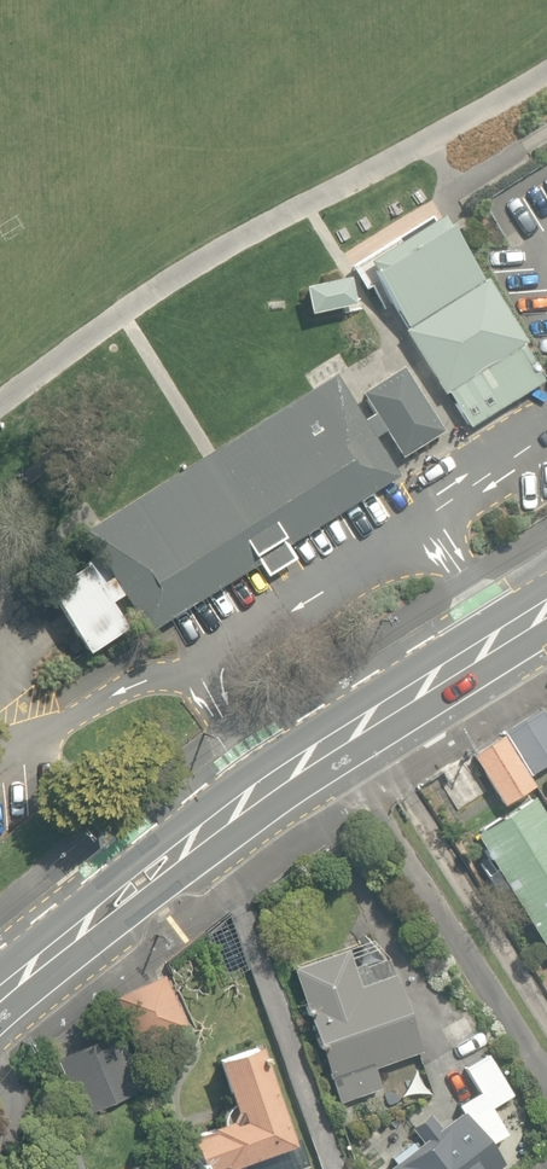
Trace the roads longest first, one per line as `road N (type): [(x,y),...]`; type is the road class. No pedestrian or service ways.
road 1 (secondary): [(546,602),(267,782),(0,990)]

